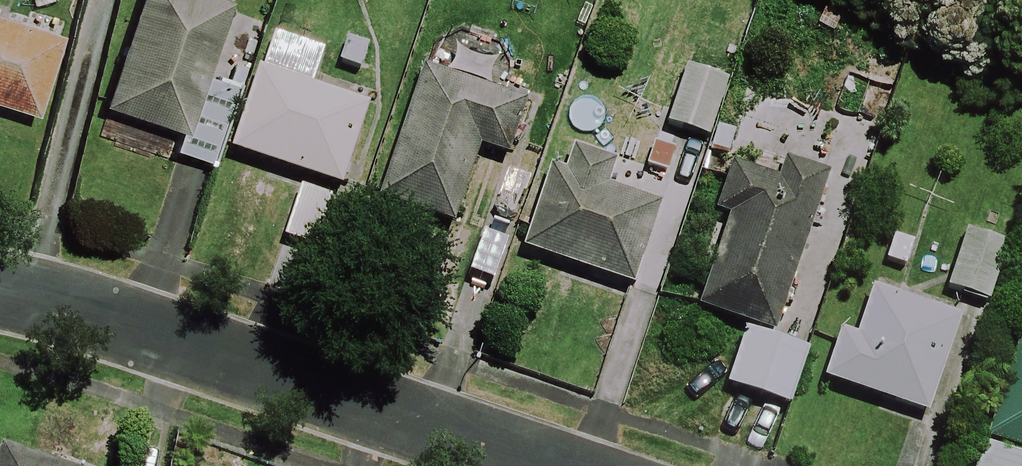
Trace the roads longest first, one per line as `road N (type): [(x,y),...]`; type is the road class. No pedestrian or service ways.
road 1 (residential): [(0,293),(77,307),(547,465)]

